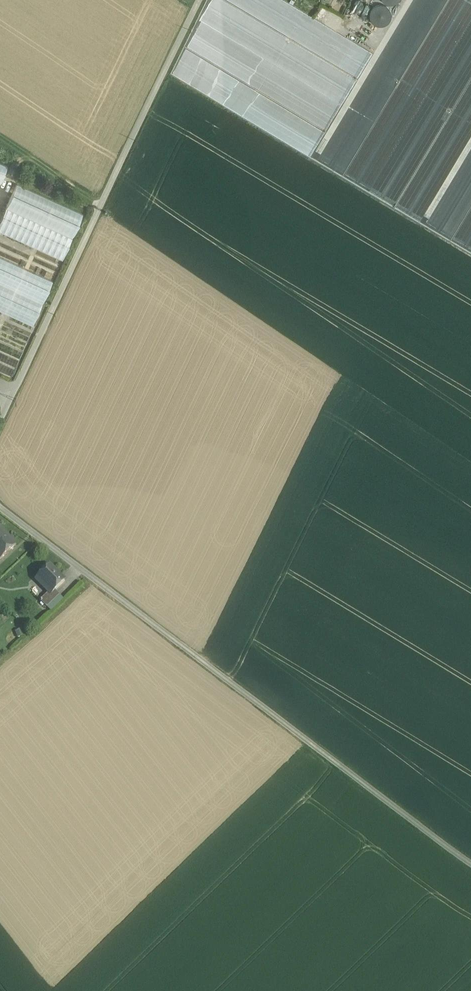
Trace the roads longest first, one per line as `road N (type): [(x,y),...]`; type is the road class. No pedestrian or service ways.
road 1 (unclassified): [(470,862),(0,506)]
road 2 (unclassified): [(0,418),(201,0)]

